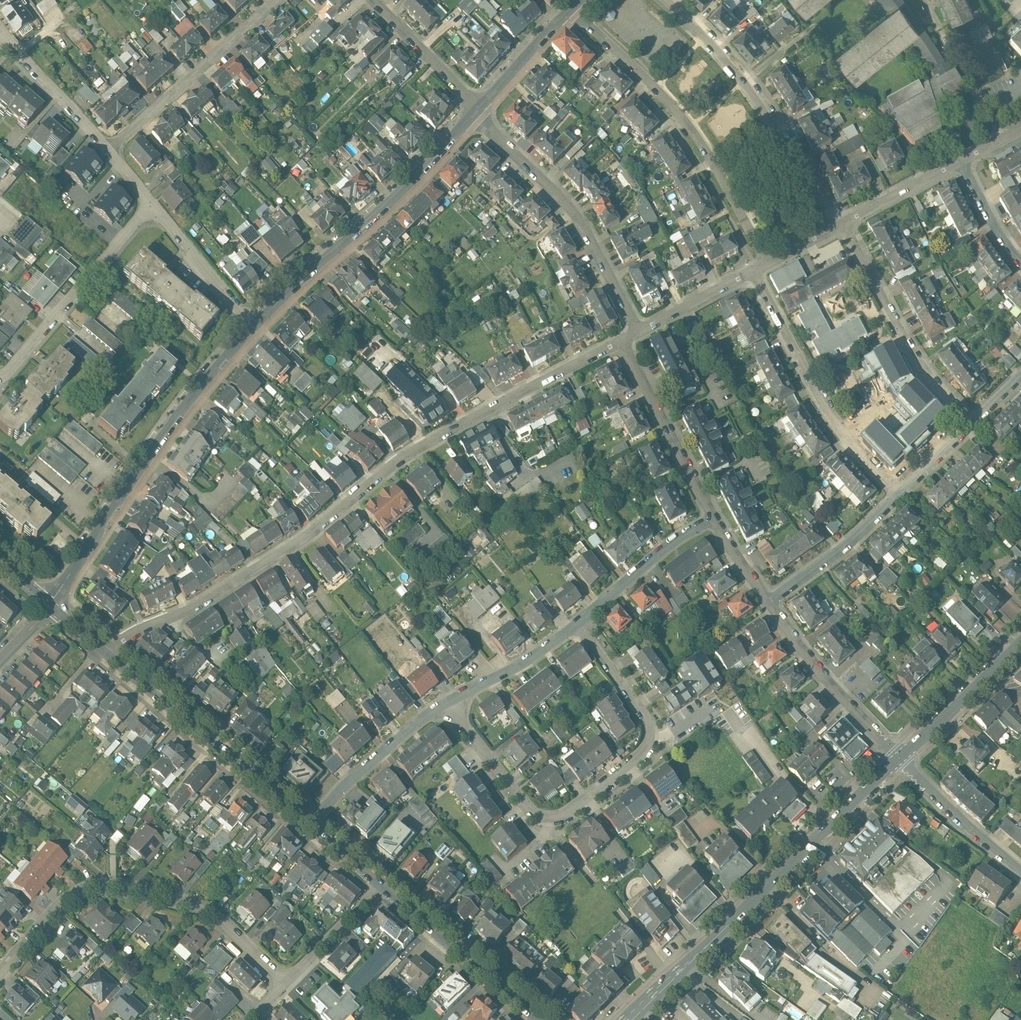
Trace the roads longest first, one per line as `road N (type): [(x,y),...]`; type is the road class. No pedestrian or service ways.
road 1 (residential): [(632,326),(427,435),(293,538),(129,629),(112,656)]
road 2 (residential): [(581,622),(665,738),(542,828),(451,705)]
road 3 (secondary): [(901,758),(625,1019)]
road 4 (residential): [(285,985),(212,918),(114,886),(79,893),(0,972)]
road 5 (residential): [(49,602),(143,458),(254,325)]
road 6 (residential): [(758,264),(684,132),(566,15)]
road 7 (residential): [(254,325),(479,108)]
road 8 (residential): [(833,222),(773,108),(678,0)]
road 9 (residential): [(758,264),(849,437),(901,491)]
road 10 (residential): [(632,326),(583,222),(479,108)]
road 11 (tertiary): [(306,822),(112,656)]
road 12 (residential): [(976,418),(903,331),(845,215)]
road 13 (residential): [(0,384),(149,203)]
road 14 (residential): [(106,151),(276,0)]
road 15 (residential): [(901,758),(812,666),(765,599)]
road 16 (tertiary): [(539,1019),(384,886)]
road 17 (residential): [(709,514),(642,367),(632,326)]
road 18 (residential): [(451,705),(306,822)]
road 19 (residential): [(901,491),(820,564),(765,599)]
road 20 (residential): [(709,514),(581,622)]
road 21 (secondary): [(1020,642),(901,758)]
road 22 (residential): [(1020,873),(901,758)]
road 23 (residential): [(254,325),(149,203)]
road 24 (residential): [(106,151),(0,30)]
road 25 (residential): [(581,622),(451,705)]
road 26 (residential): [(373,0),(479,108)]
road 27 (residential): [(758,264),(632,326)]
road 28 (residential): [(384,886),(285,985)]
road 29 (residential): [(965,155),(845,215)]
road 30 (unclassified): [(479,108),(566,15)]

